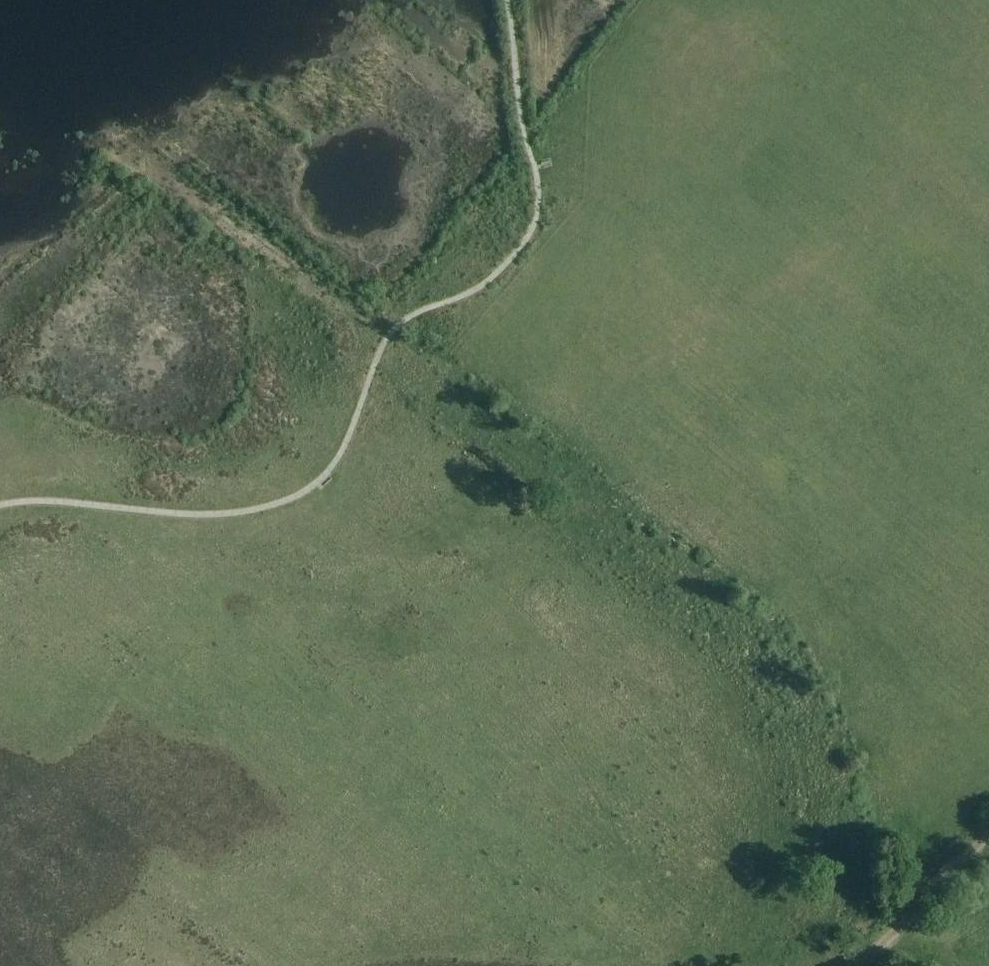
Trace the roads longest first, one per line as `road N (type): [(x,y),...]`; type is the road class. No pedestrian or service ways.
road 1 (track): [(854,965),(988,841)]

